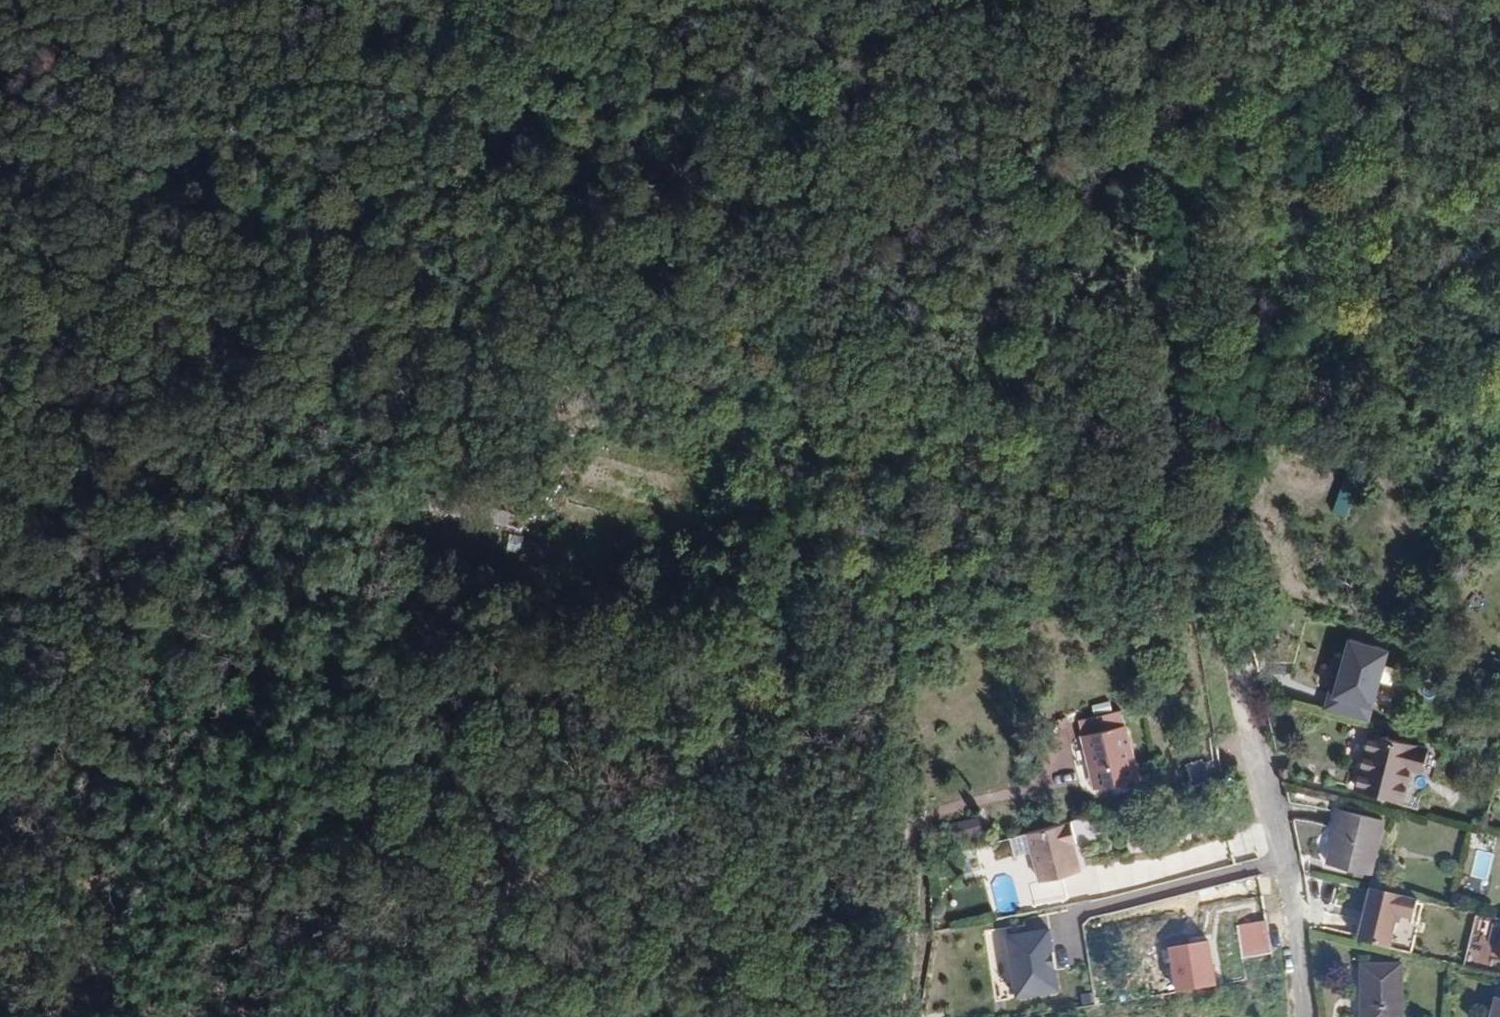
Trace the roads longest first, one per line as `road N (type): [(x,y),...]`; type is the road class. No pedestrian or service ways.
road 1 (track): [(916,1016),(909,653),(876,537),(830,490),(728,438),(563,396)]
road 2 (track): [(1117,0),(1140,242),(1227,649)]
road 3 (residential): [(1300,1016),(1283,854),(1227,649)]

